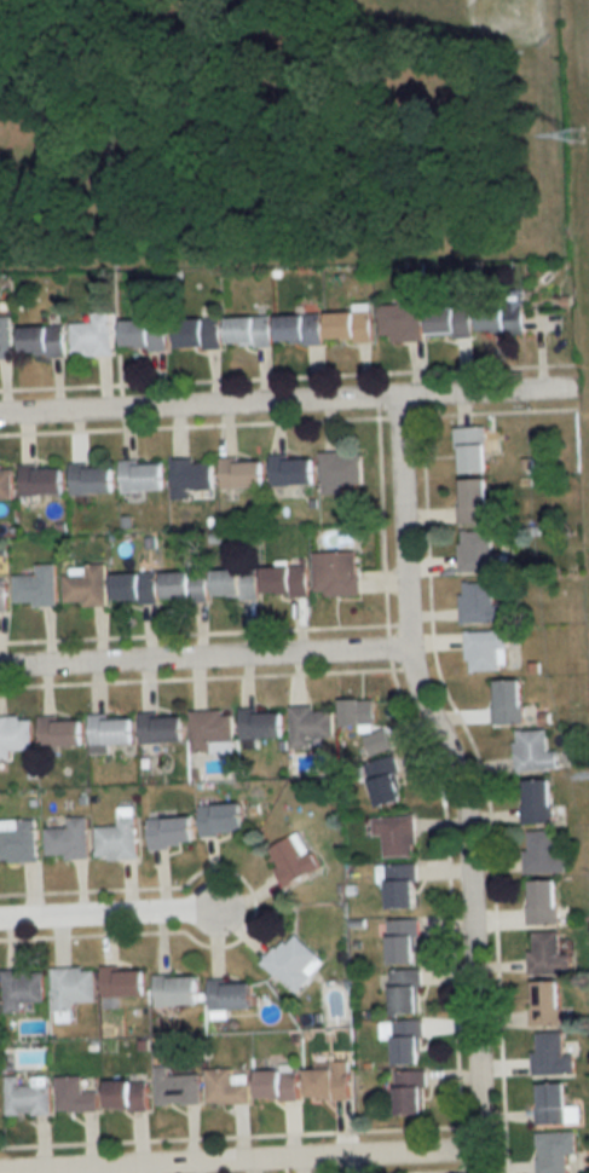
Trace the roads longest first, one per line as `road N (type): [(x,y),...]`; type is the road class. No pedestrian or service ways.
road 1 (residential): [(478,1172),(468,862),(457,786),(405,648),(393,398)]
road 2 (residential): [(0,411),(572,393)]
road 3 (residential): [(477,1152),(54,1172)]
road 4 (residential): [(0,666),(405,648)]
road 5 (residential): [(0,922),(212,913)]

